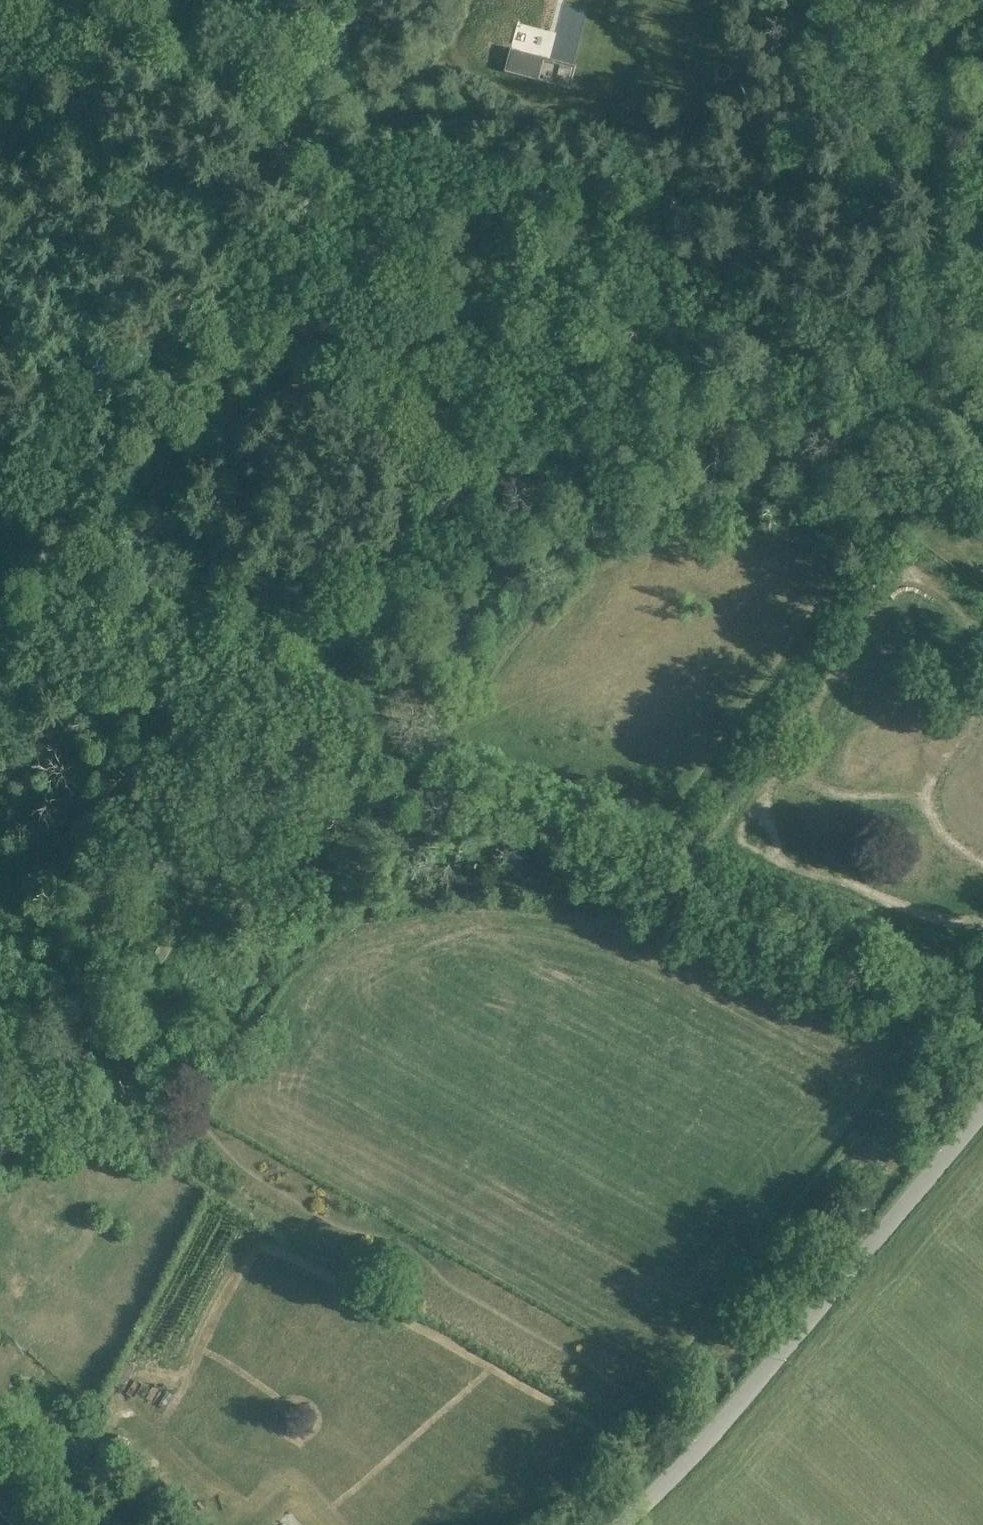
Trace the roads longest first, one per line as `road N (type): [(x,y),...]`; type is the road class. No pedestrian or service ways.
road 1 (track): [(0,593),(422,756),(982,1002)]
road 2 (unclassified): [(623,1524),(734,1406),(982,1112)]
road 3 (track): [(210,861),(293,812),(409,806),(422,756)]
road 4 (track): [(361,804),(365,945)]
road 5 (track): [(0,1088),(133,1097)]

